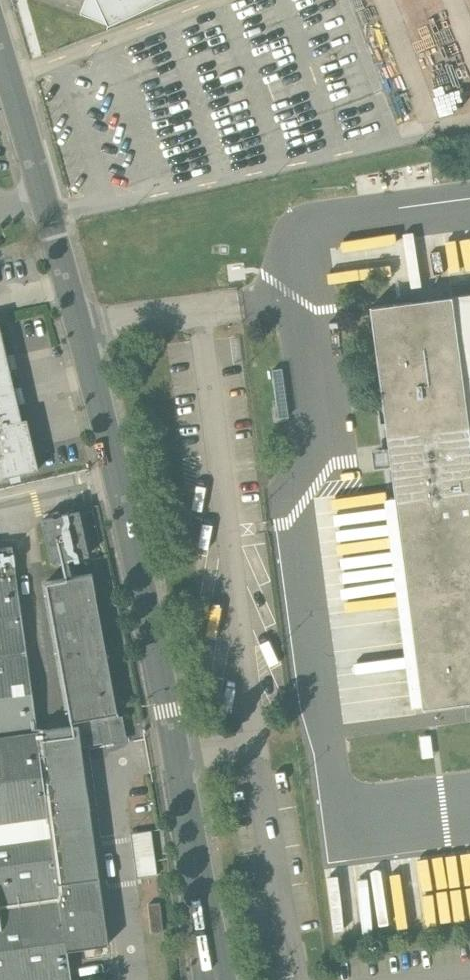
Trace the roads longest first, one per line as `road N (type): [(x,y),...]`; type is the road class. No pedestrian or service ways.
road 1 (tertiary): [(216,979),(170,710),(119,479),(0,49)]

